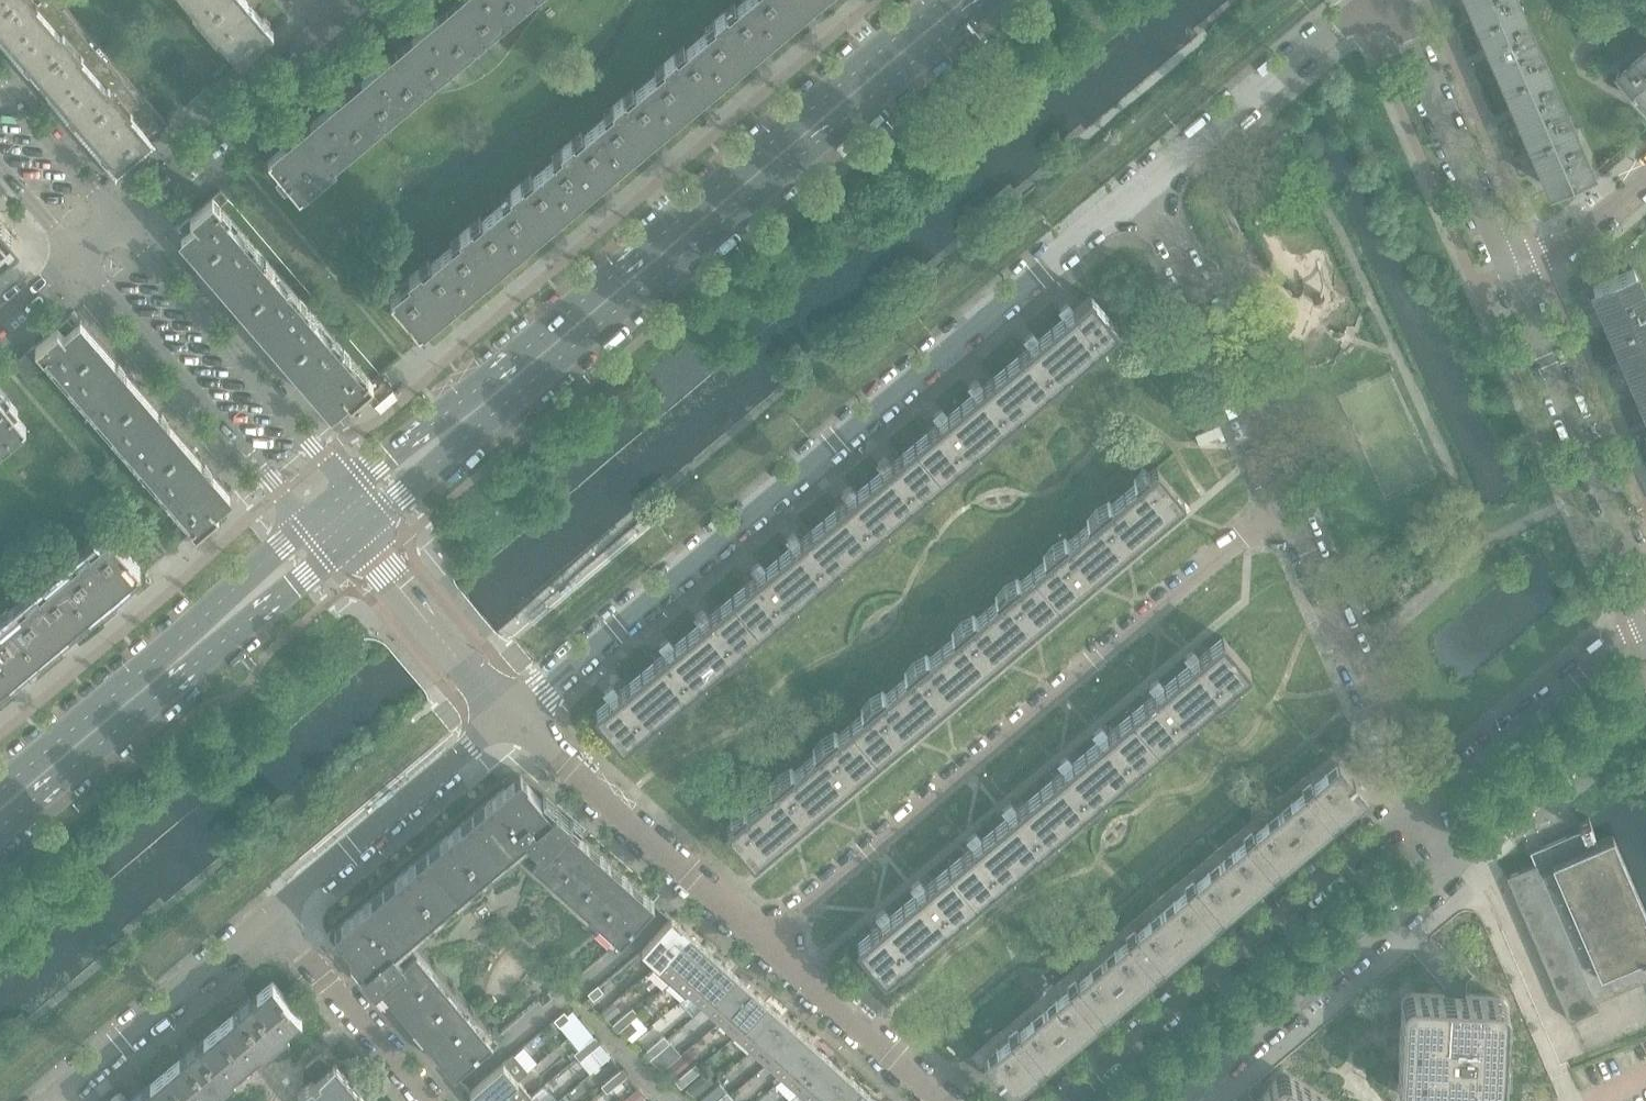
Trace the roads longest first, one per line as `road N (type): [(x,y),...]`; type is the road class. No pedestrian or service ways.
road 1 (secondary): [(355,536),(988,0)]
road 2 (residential): [(1143,184),(510,719)]
road 3 (secondary): [(938,0),(349,491)]
road 4 (residential): [(763,939),(1283,508)]
road 5 (secondary): [(0,829),(355,536)]
road 6 (residential): [(1413,810),(1058,1100)]
road 7 (secondary): [(307,526),(0,781)]
road 8 (residential): [(349,491),(115,219)]
road 9 (residential): [(73,256),(307,526)]
road 10 (residential): [(1172,1100),(1445,875)]
road 11 (residential): [(1283,508),(1143,184)]
road 12 (residential): [(763,939),(510,719)]
road 13 (residential): [(1645,589),(1512,283)]
road 14 (residential): [(1413,810),(1283,508)]
road 15 (residential): [(271,917),(510,719)]
road 16 (residential): [(1512,283),(1392,0)]
road 17 (residential): [(1645,611),(1413,810)]
road 18 (residential): [(1364,0),(1143,184)]
road 19 (residential): [(115,219),(334,34)]
road 20 (residential): [(57,1100),(271,917)]
road 21 (residential): [(1445,875),(1645,698)]
road 22 (residential): [(944,1100),(763,939)]
road 23 (residential): [(428,1100),(271,917)]
road 24 (residential): [(510,719),(355,536)]
road 25 (residential): [(115,219),(0,80)]
road 26 (residential): [(1512,283),(1645,169)]

